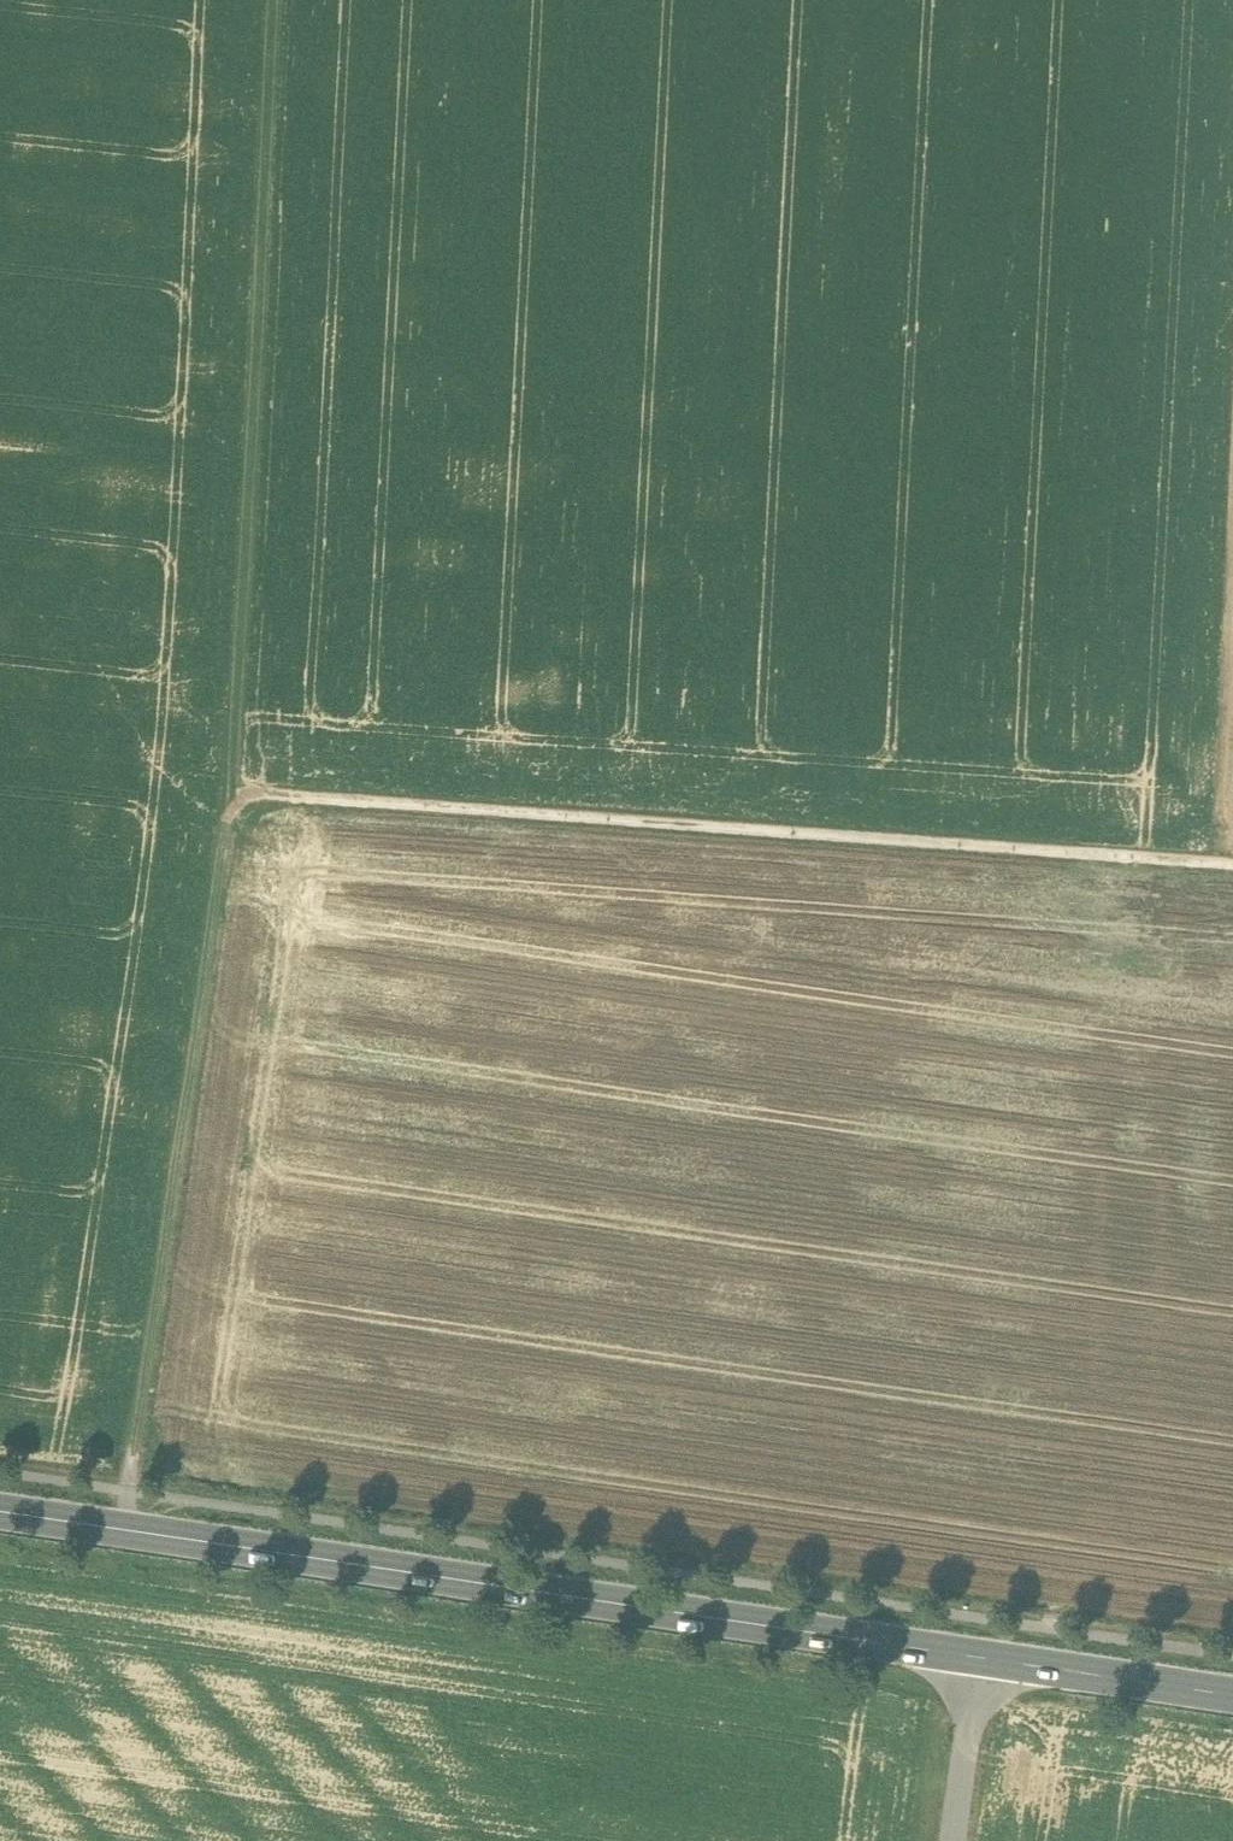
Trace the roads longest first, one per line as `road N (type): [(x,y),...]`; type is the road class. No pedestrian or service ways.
road 1 (track): [(261,0),(228,795),(122,1532)]
road 2 (secondary): [(1232,1696),(0,1514)]
road 3 (track): [(1232,868),(228,795)]

